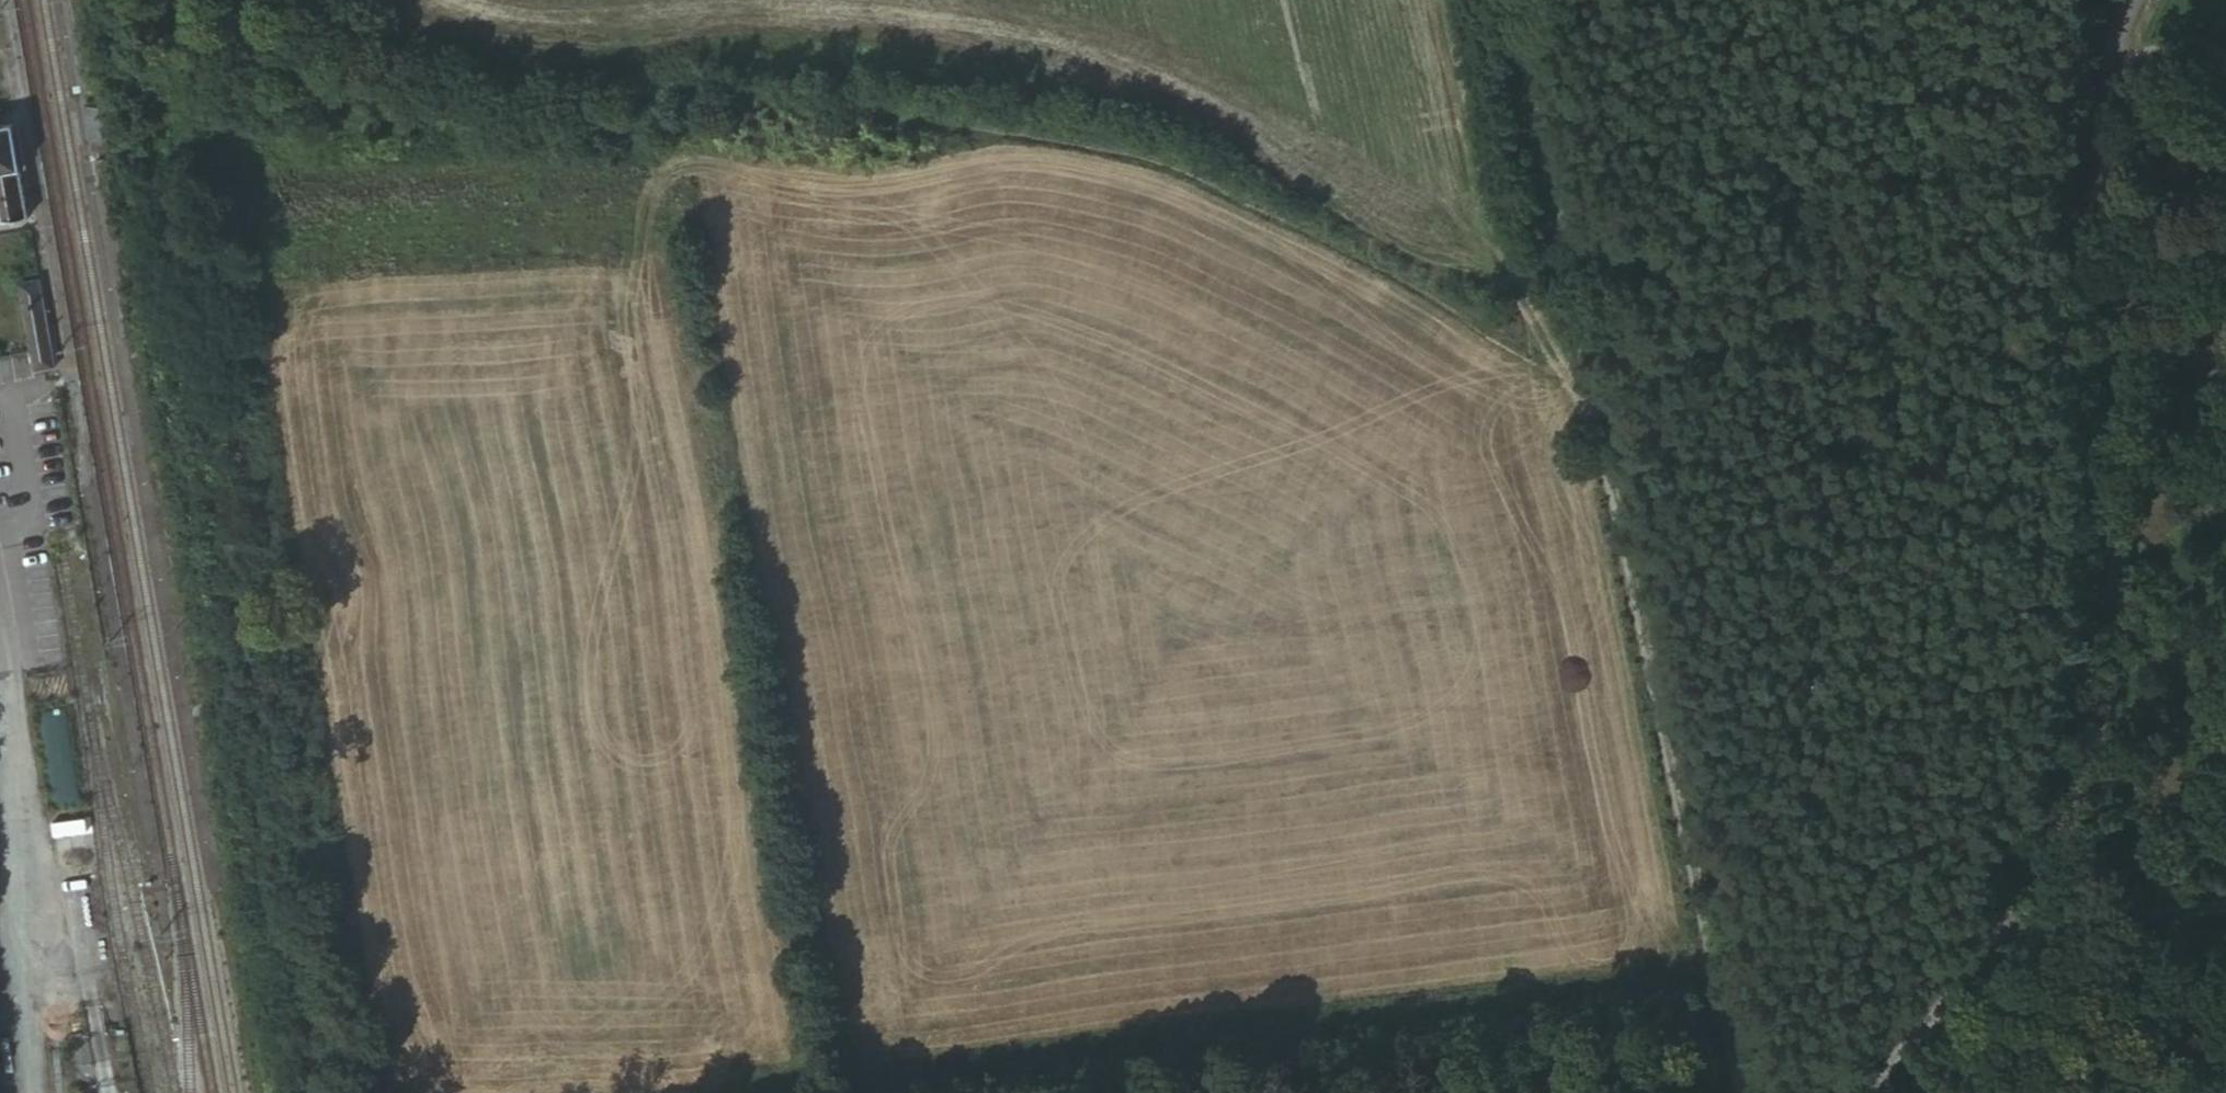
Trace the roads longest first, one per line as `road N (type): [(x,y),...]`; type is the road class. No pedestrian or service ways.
road 1 (track): [(1743,1092),(1687,886),(1577,387)]
road 2 (unclassified): [(1857,1092),(2035,925)]
road 3 (track): [(2035,925),(2225,896)]

